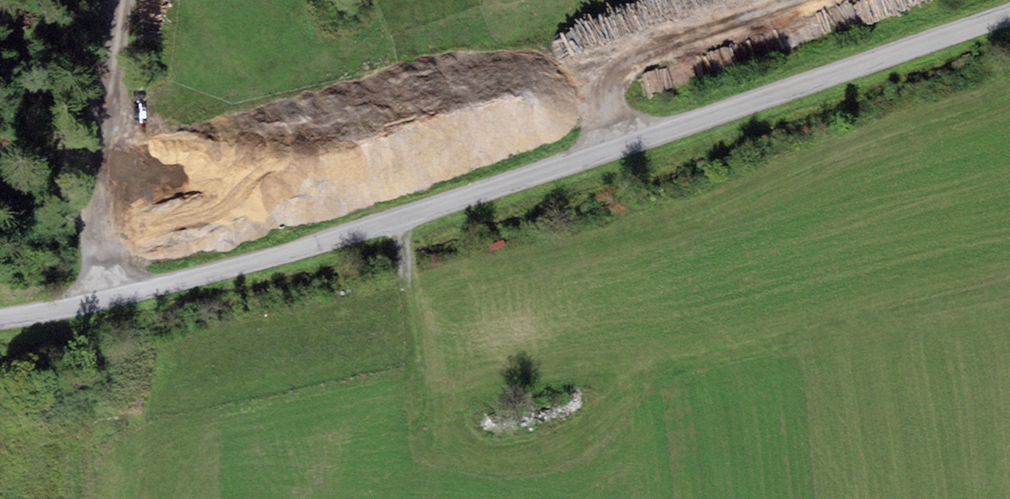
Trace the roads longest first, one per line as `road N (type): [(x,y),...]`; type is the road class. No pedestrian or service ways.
road 1 (unclassified): [(1009,16),(251,263),(0,319)]
road 2 (track): [(111,298),(104,256),(130,0)]
road 3 (track): [(602,75),(797,0)]

